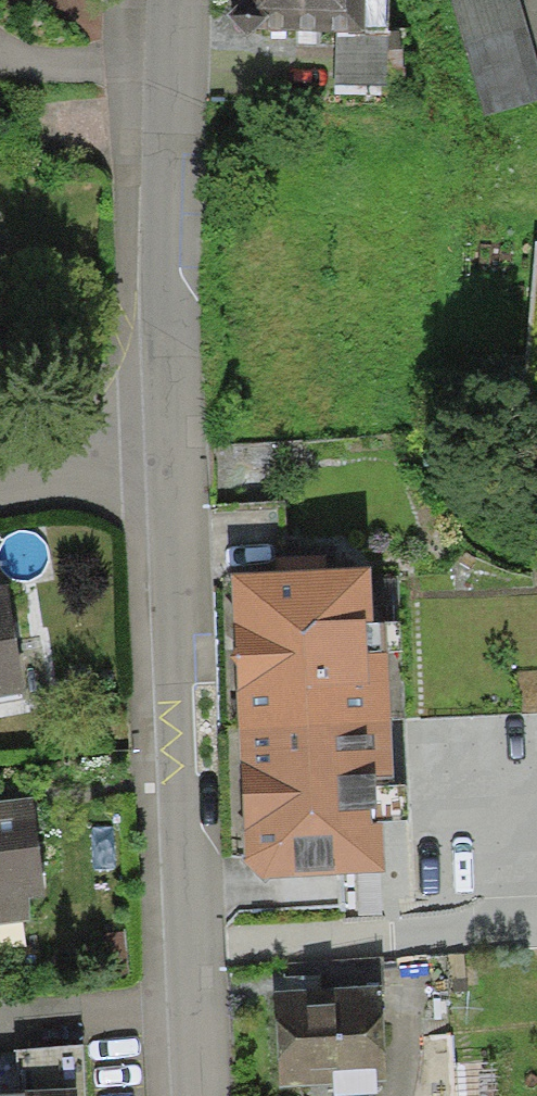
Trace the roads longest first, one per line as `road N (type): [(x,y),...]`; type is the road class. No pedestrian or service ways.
road 1 (residential): [(160,449),(191,1095)]
road 2 (residential): [(170,0),(160,449)]
road 3 (residential): [(0,474),(160,449)]

